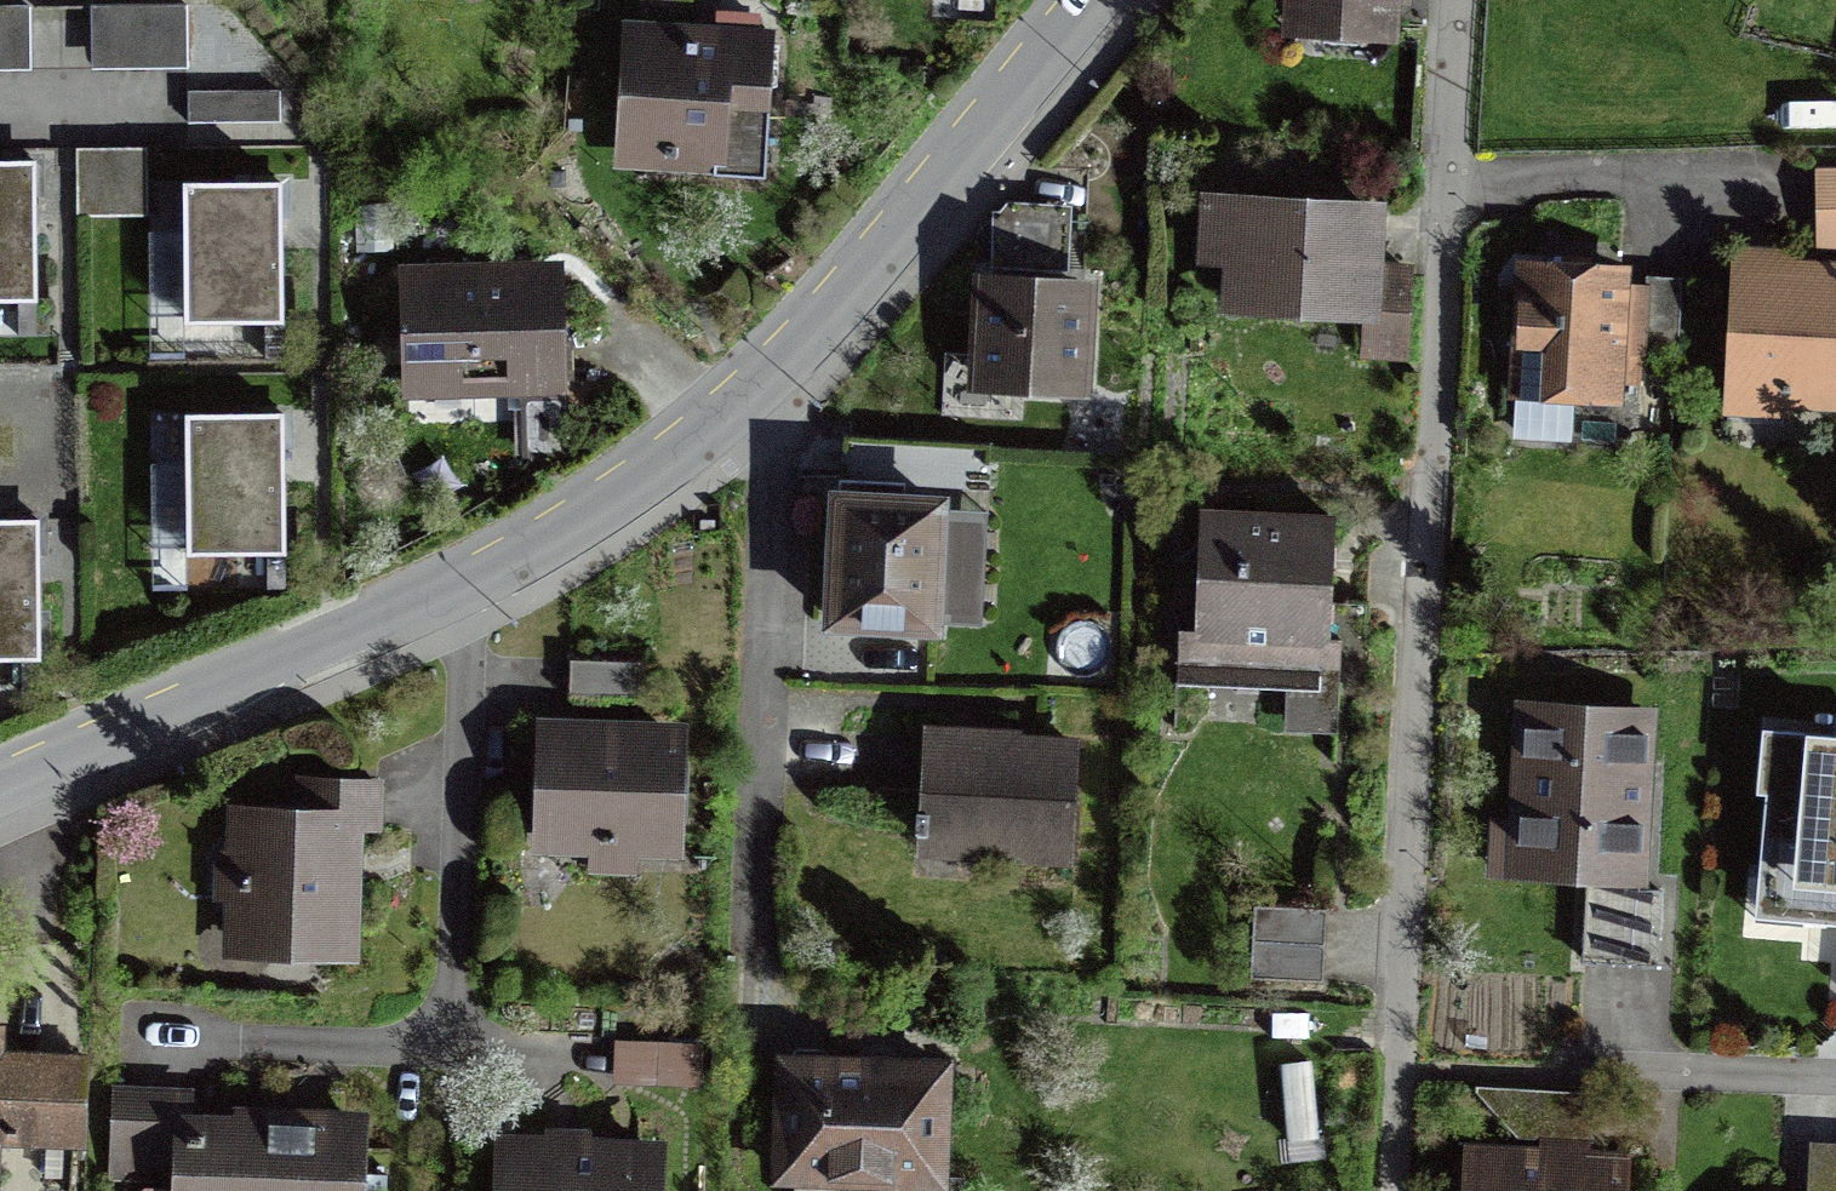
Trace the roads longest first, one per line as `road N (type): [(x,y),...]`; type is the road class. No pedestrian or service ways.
road 1 (unclassified): [(1093,0),(775,369),(598,514),(456,587),(0,789)]
road 2 (residential): [(1571,1071),(1835,1081)]
road 3 (track): [(1391,1190),(1397,1071)]

